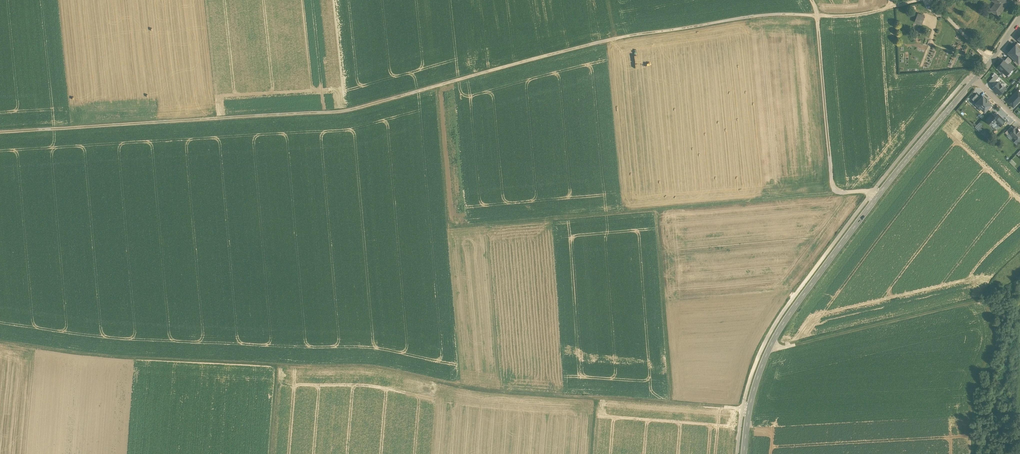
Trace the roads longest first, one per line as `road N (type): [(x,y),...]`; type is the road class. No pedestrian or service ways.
road 1 (track): [(893,6),(848,17),(755,16),(614,39),(339,112),(0,132)]
road 2 (track): [(749,410),(500,392),(380,367),(278,366),(270,453)]
road 3 (tertiary): [(975,78),(783,323),(753,391),(744,453)]
road 4 (track): [(669,403),(655,210),(866,191),(876,197)]
road 5 (track): [(655,210),(450,227),(437,86)]
road 6 (track): [(278,366),(0,342)]
road 7 (track): [(833,194),(817,16)]

